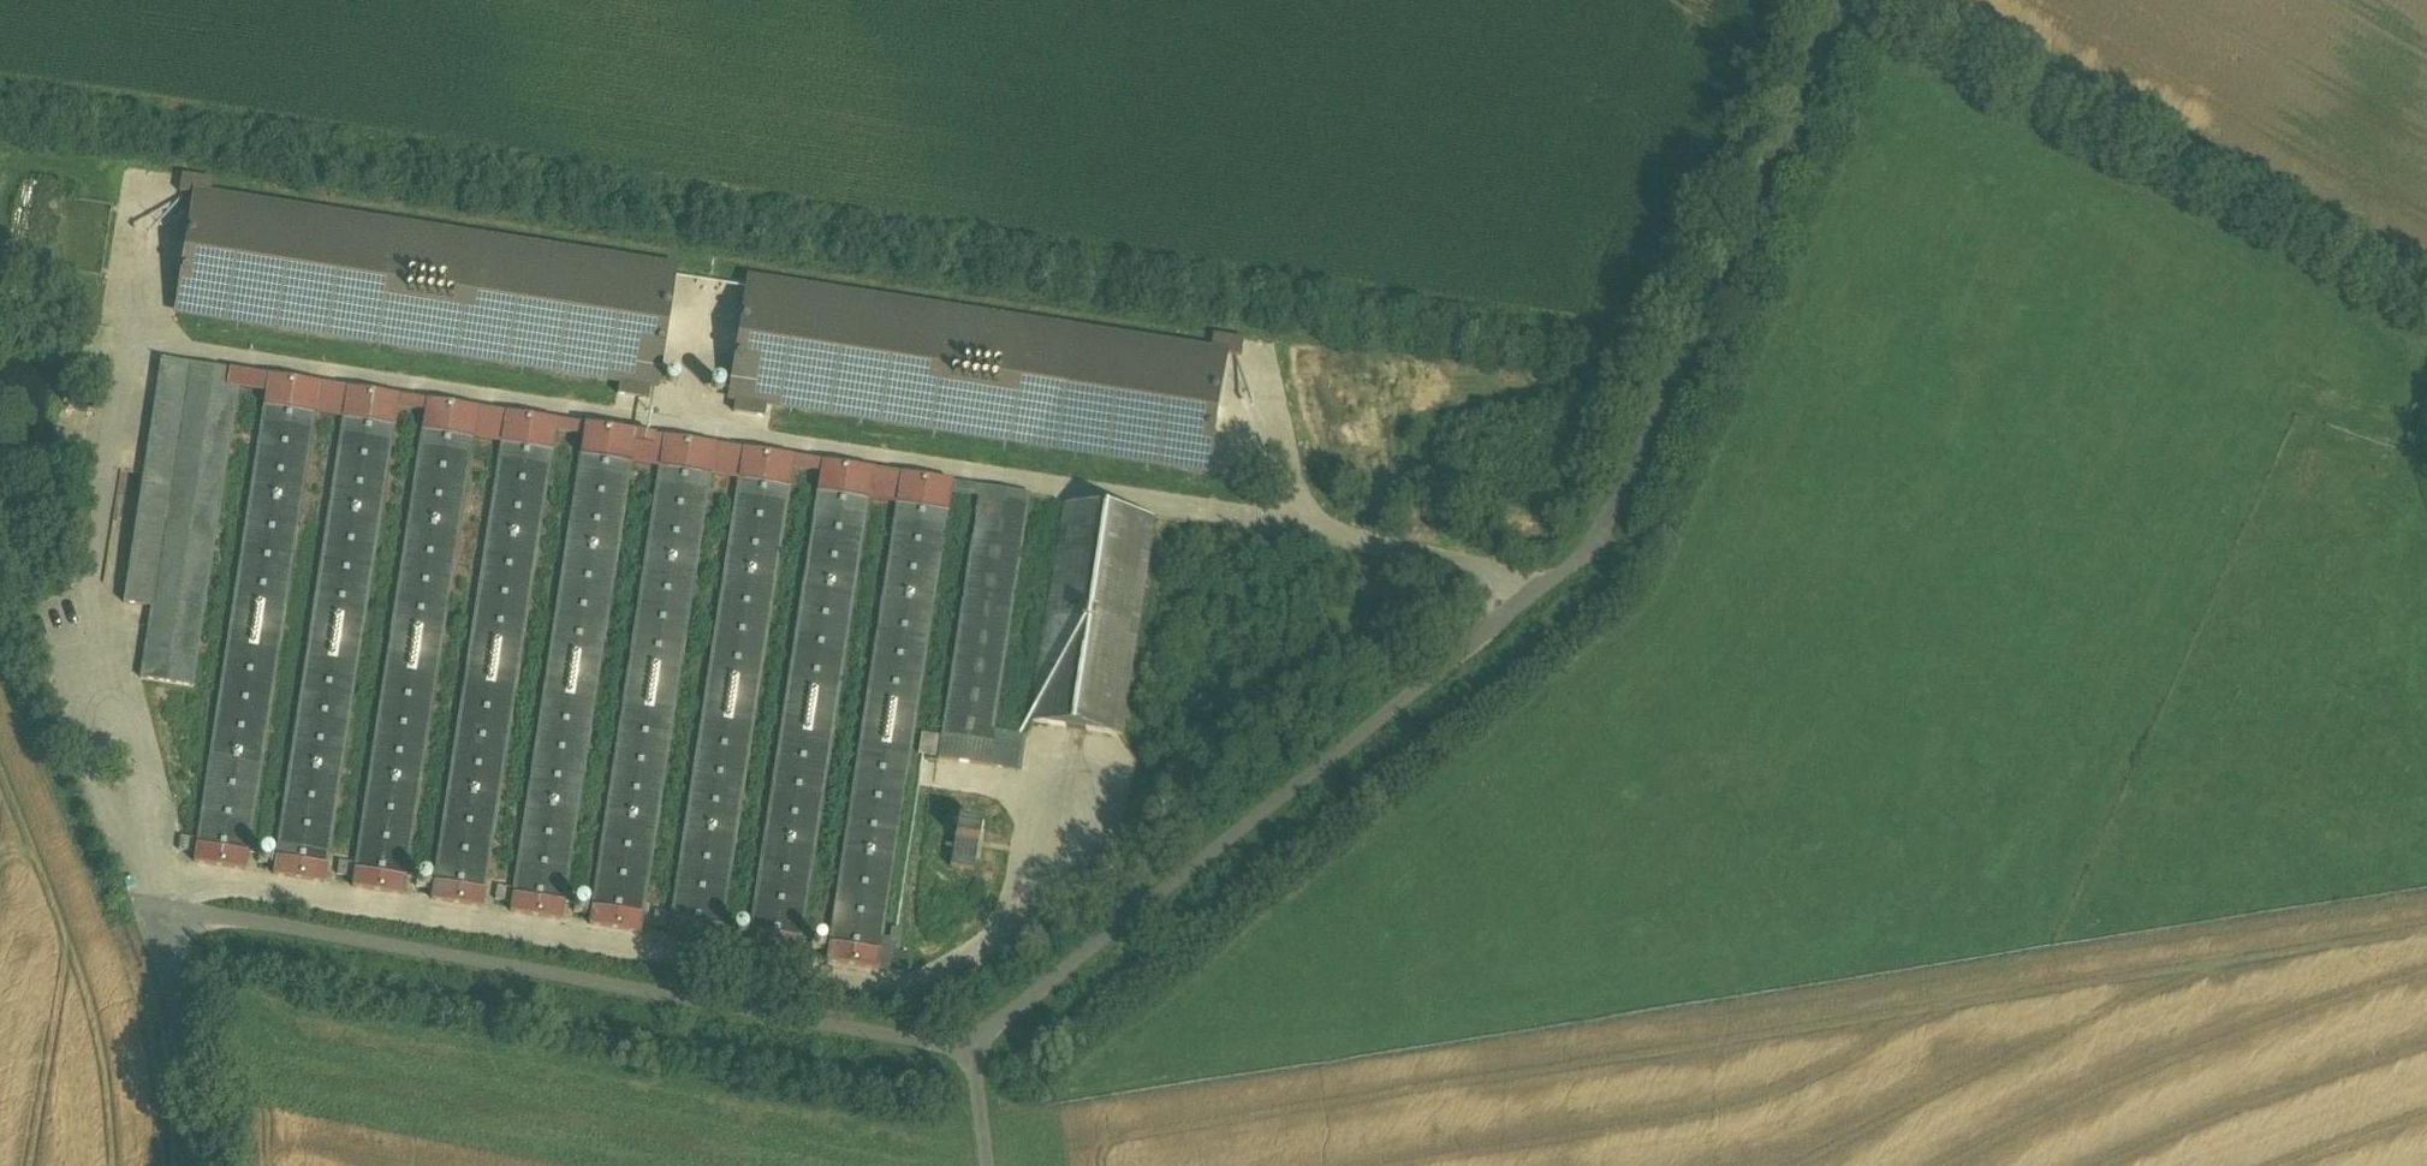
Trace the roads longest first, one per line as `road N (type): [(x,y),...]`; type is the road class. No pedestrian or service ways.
road 1 (unclassified): [(186,1165),(159,998),(160,895),(926,1015),(1263,827),(1556,585),(1738,264),(1865,0)]
road 2 (unclassified): [(1898,0),(2426,285)]

